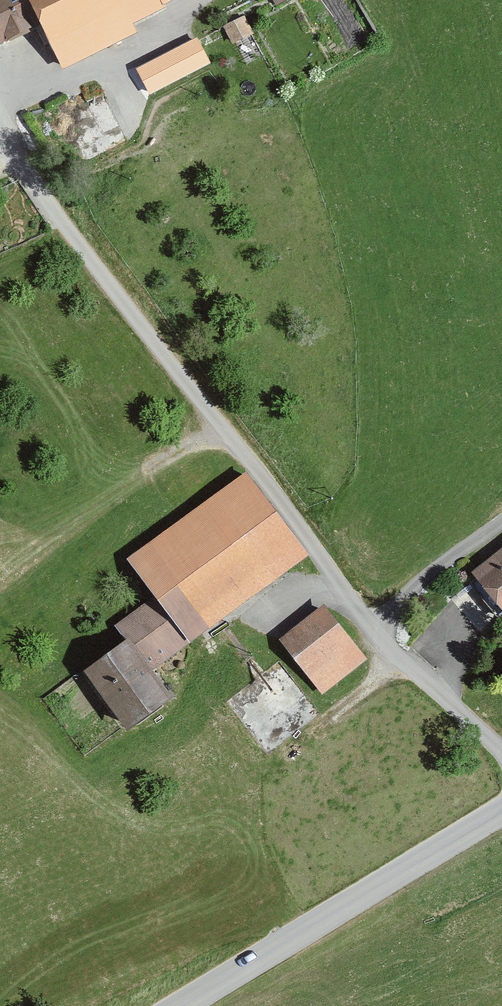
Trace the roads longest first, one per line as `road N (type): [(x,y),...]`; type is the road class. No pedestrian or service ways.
road 1 (tertiary): [(501,807),(186,1005)]
road 2 (track): [(375,627),(501,530)]

